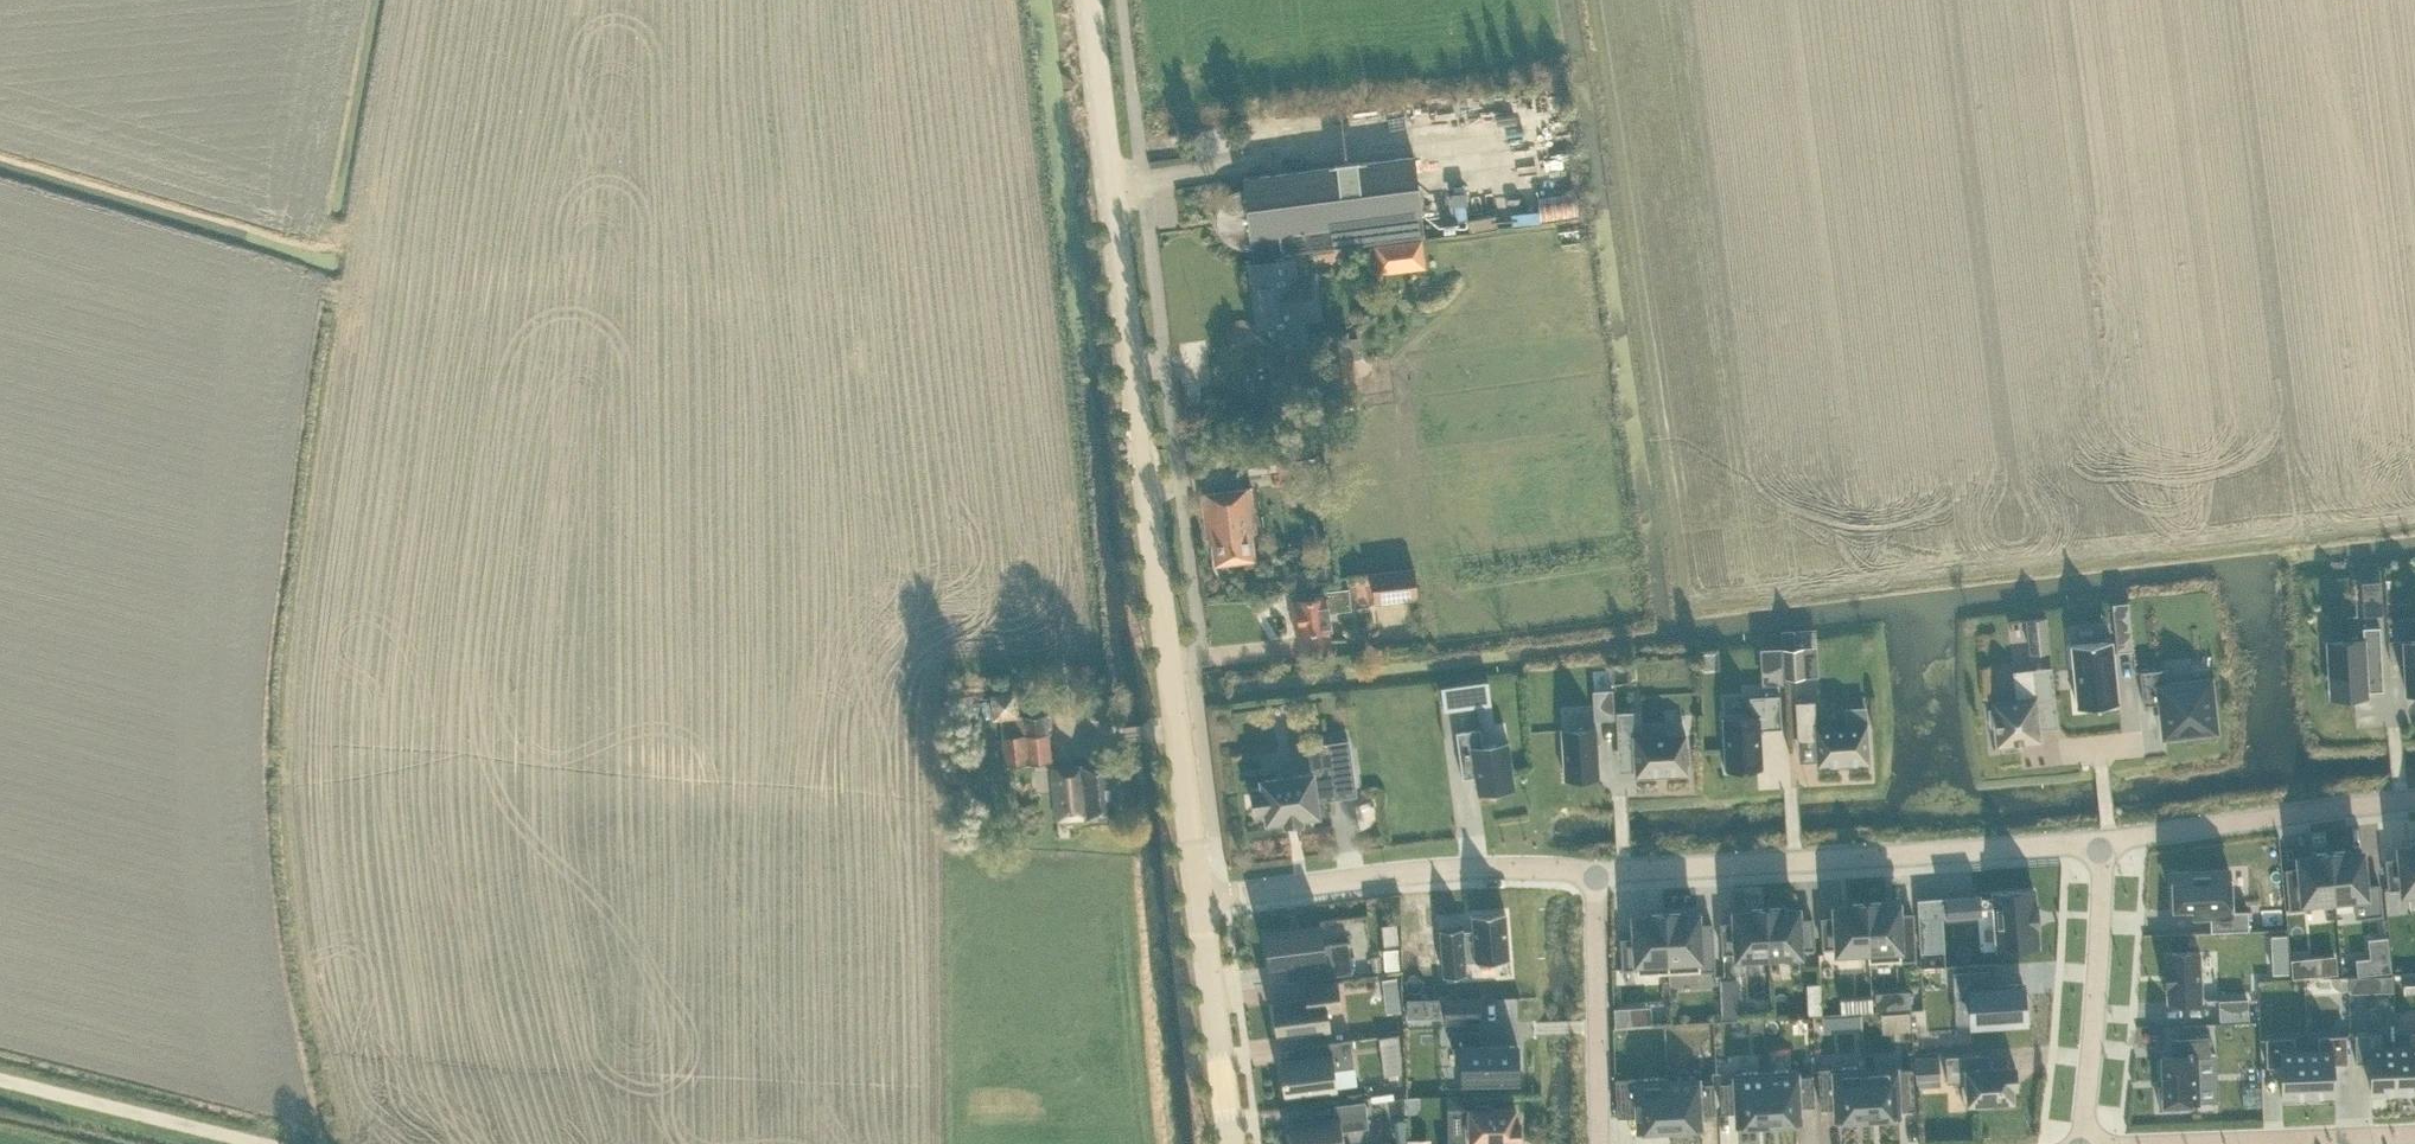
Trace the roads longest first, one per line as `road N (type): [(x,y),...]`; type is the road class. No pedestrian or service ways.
road 1 (tertiary): [(1198,898),(1087,0)]
road 2 (residential): [(1595,872),(2104,842)]
road 3 (unclassified): [(1198,898),(1394,872),(1595,872)]
road 4 (residential): [(2104,842),(2414,798)]
road 5 (residential): [(2107,1143),(2414,1133)]
road 6 (unclassified): [(2080,1143),(2104,842)]
road 7 (residential): [(1603,1143),(1595,872)]
road 8 (tertiary): [(1229,1143),(1198,898)]

